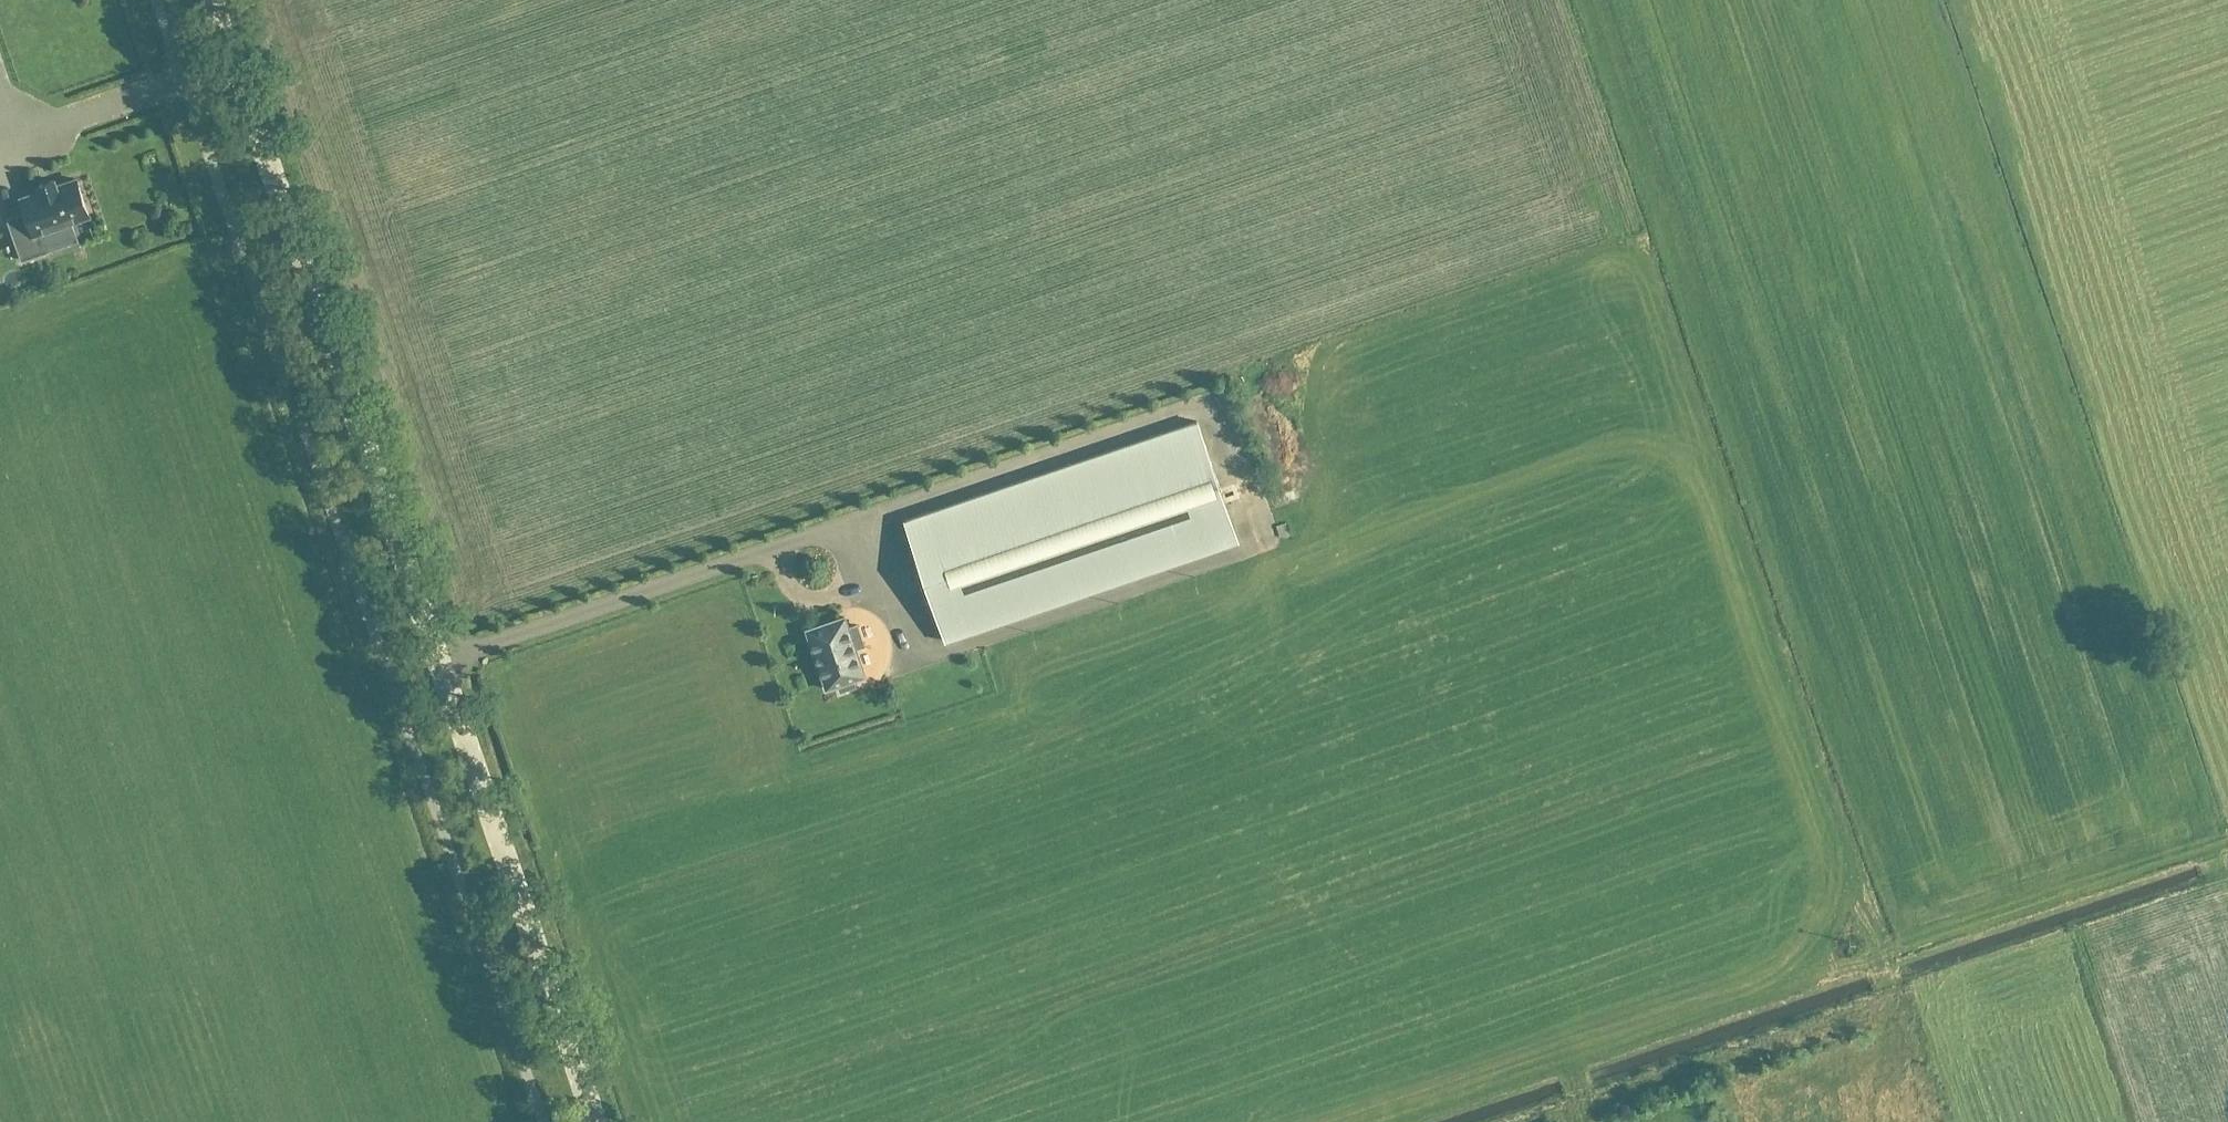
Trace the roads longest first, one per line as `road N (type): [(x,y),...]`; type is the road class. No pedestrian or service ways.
road 1 (tertiary): [(588,1121),(204,0)]

